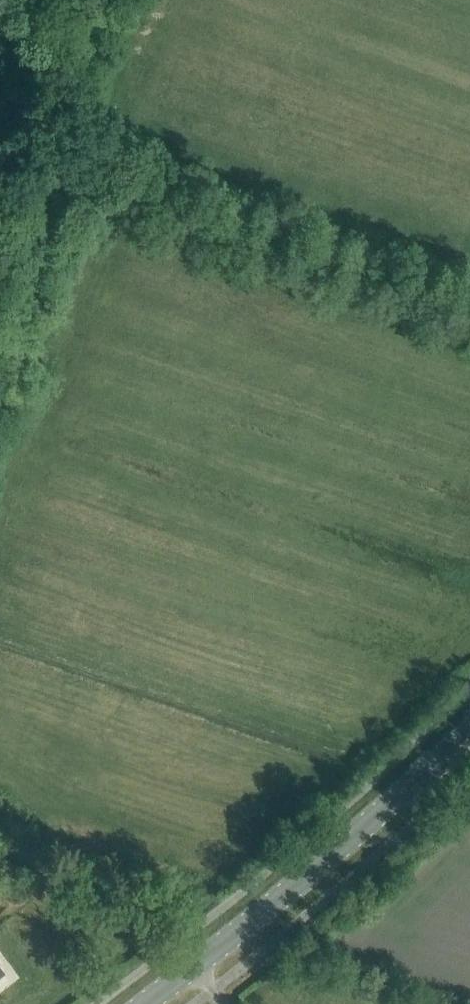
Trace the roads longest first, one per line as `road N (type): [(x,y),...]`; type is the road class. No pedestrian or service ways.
road 1 (secondary): [(146,1003),(469,728)]
road 2 (track): [(49,205),(113,0)]

